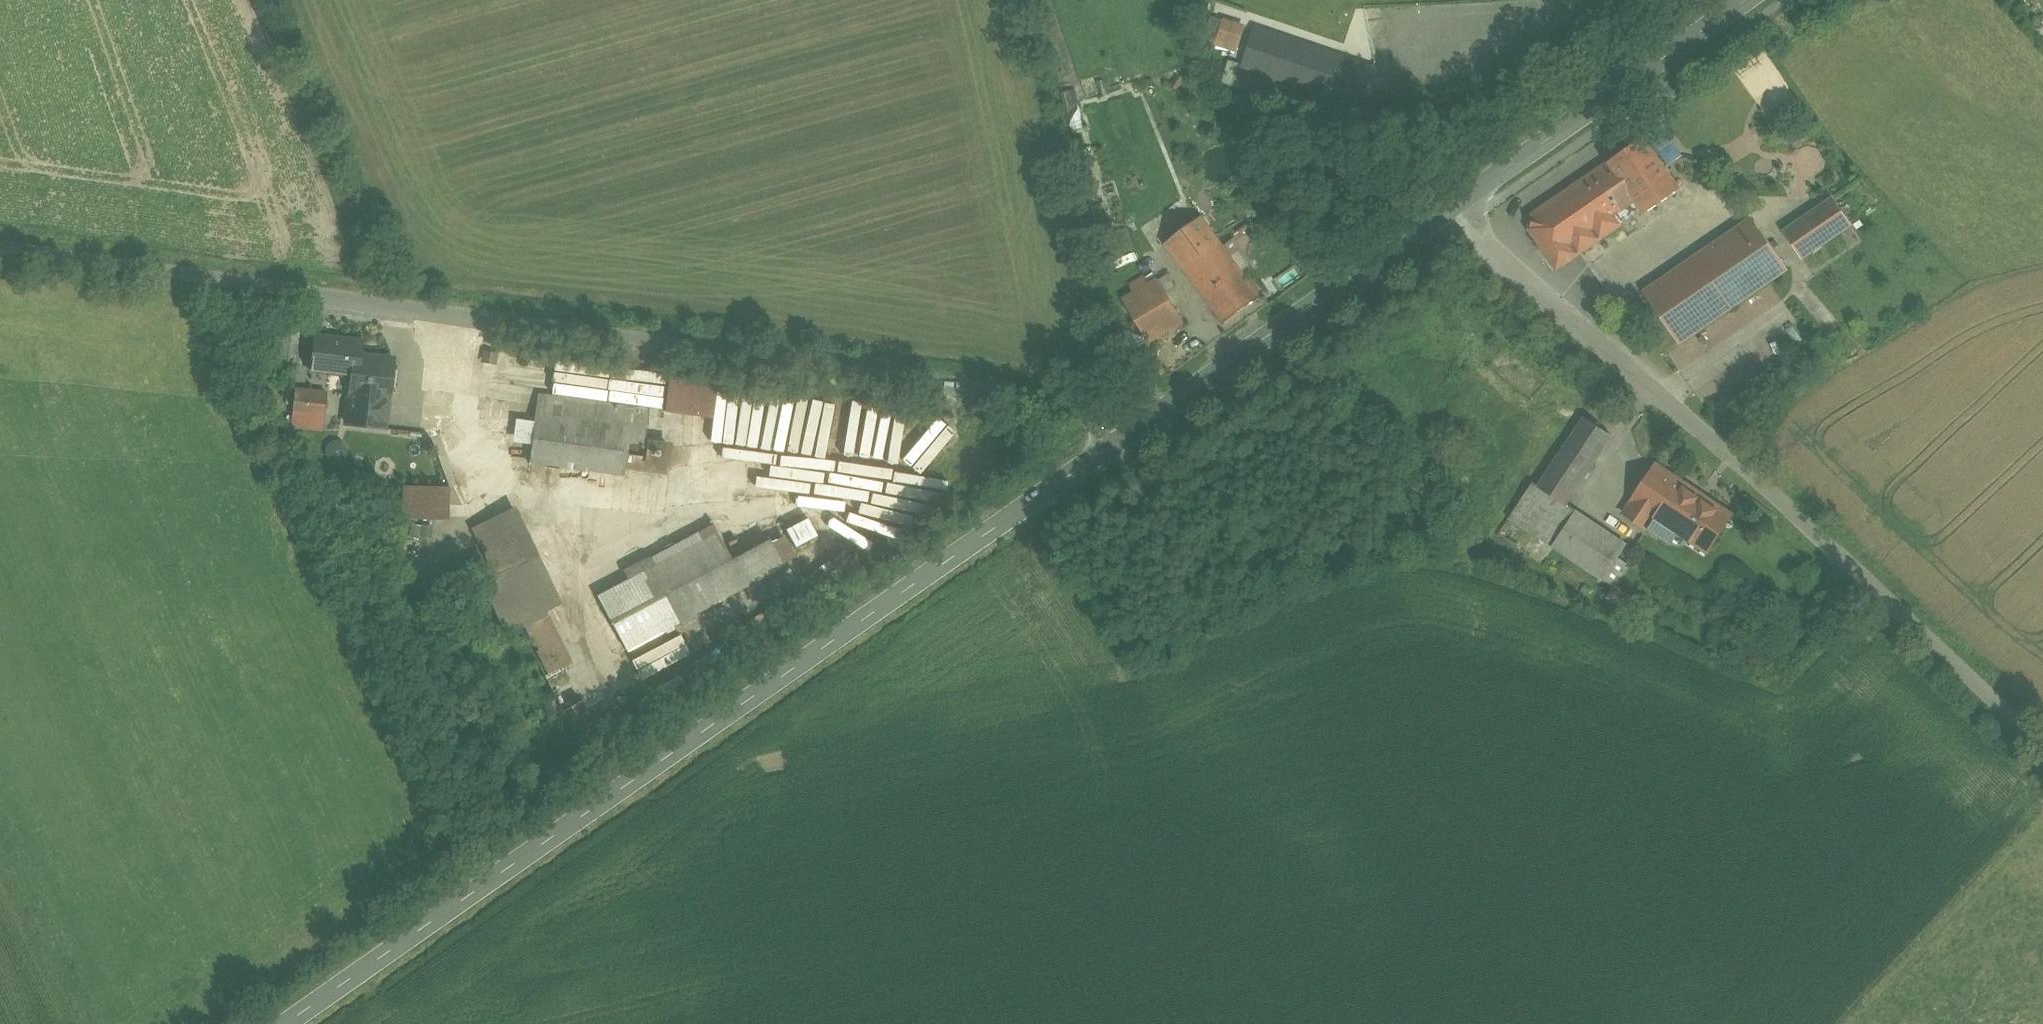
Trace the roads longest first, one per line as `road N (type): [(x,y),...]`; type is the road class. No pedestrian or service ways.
road 1 (unclassified): [(1150,419),(0,250)]
road 2 (secondary): [(1150,419),(284,1023)]
road 3 (unclassified): [(1455,216),(2042,739)]
road 4 (secondary): [(1752,0),(1455,216)]
road 5 (secondary): [(1455,216),(1150,419)]

